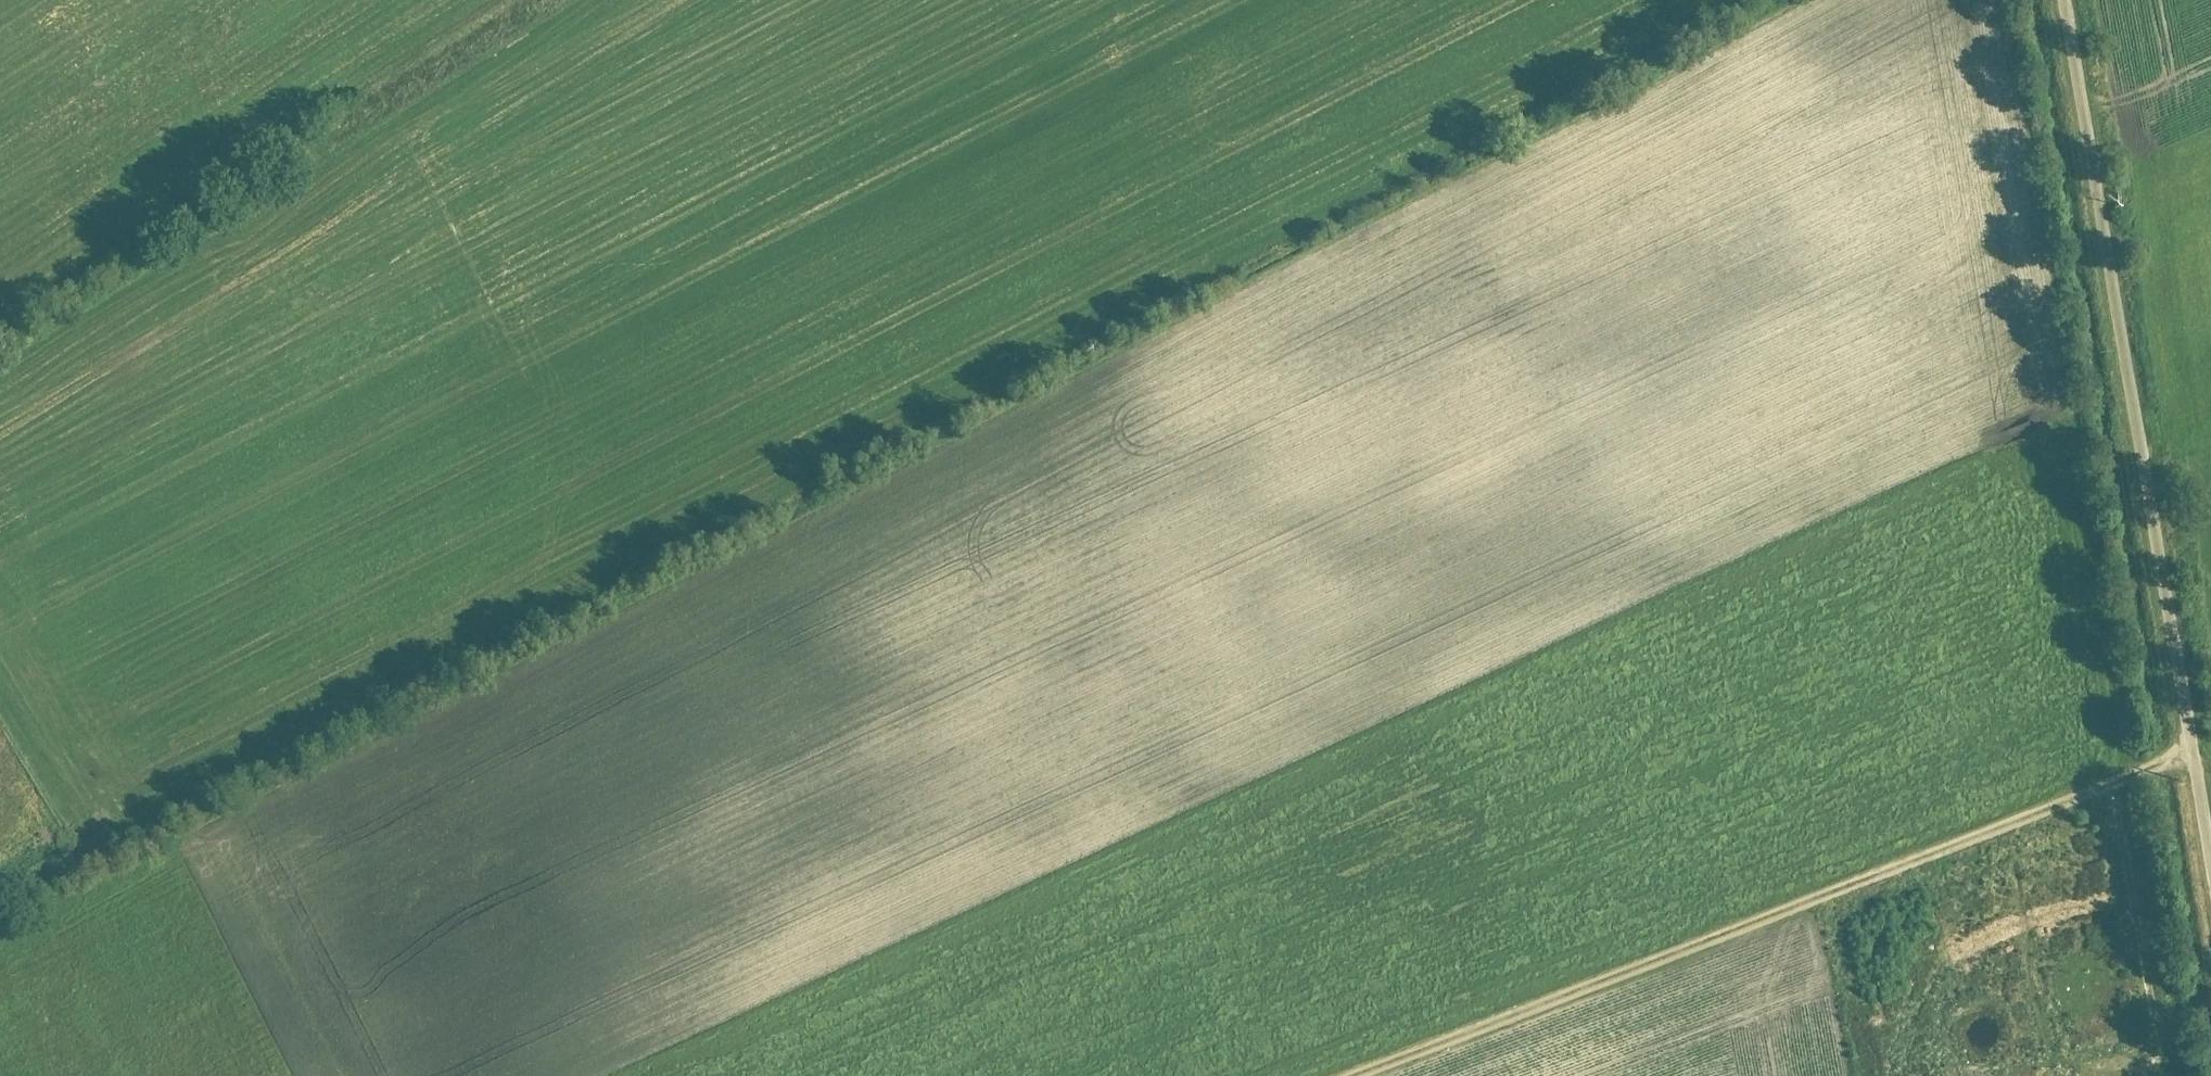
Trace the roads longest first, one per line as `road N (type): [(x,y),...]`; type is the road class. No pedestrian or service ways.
road 1 (residential): [(2210,879),(2061,0)]
road 2 (track): [(2191,760),(1376,1075)]

